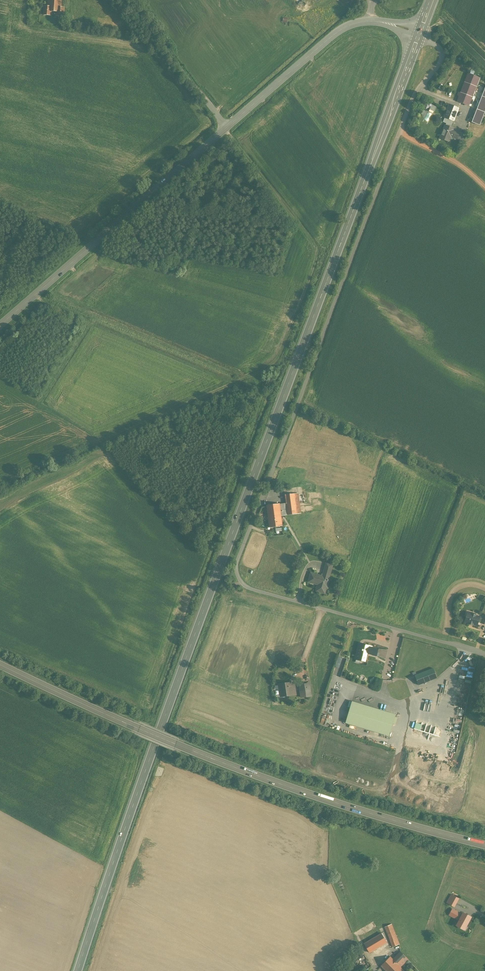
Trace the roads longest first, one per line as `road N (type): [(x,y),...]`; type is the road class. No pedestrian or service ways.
road 1 (secondary): [(420,34),(77,970)]
road 2 (unclassified): [(484,654),(249,588),(236,574),(399,130),(441,59),(420,34)]
road 3 (primary): [(484,845),(262,777),(0,665)]
road 4 (track): [(223,131),(318,255),(277,363),(102,442)]
road 5 (secondary): [(0,325),(226,127)]
road 6 (secondary): [(226,127),(347,26),(376,21),(420,34)]
road 7 (unclassified): [(128,0),(226,127)]

